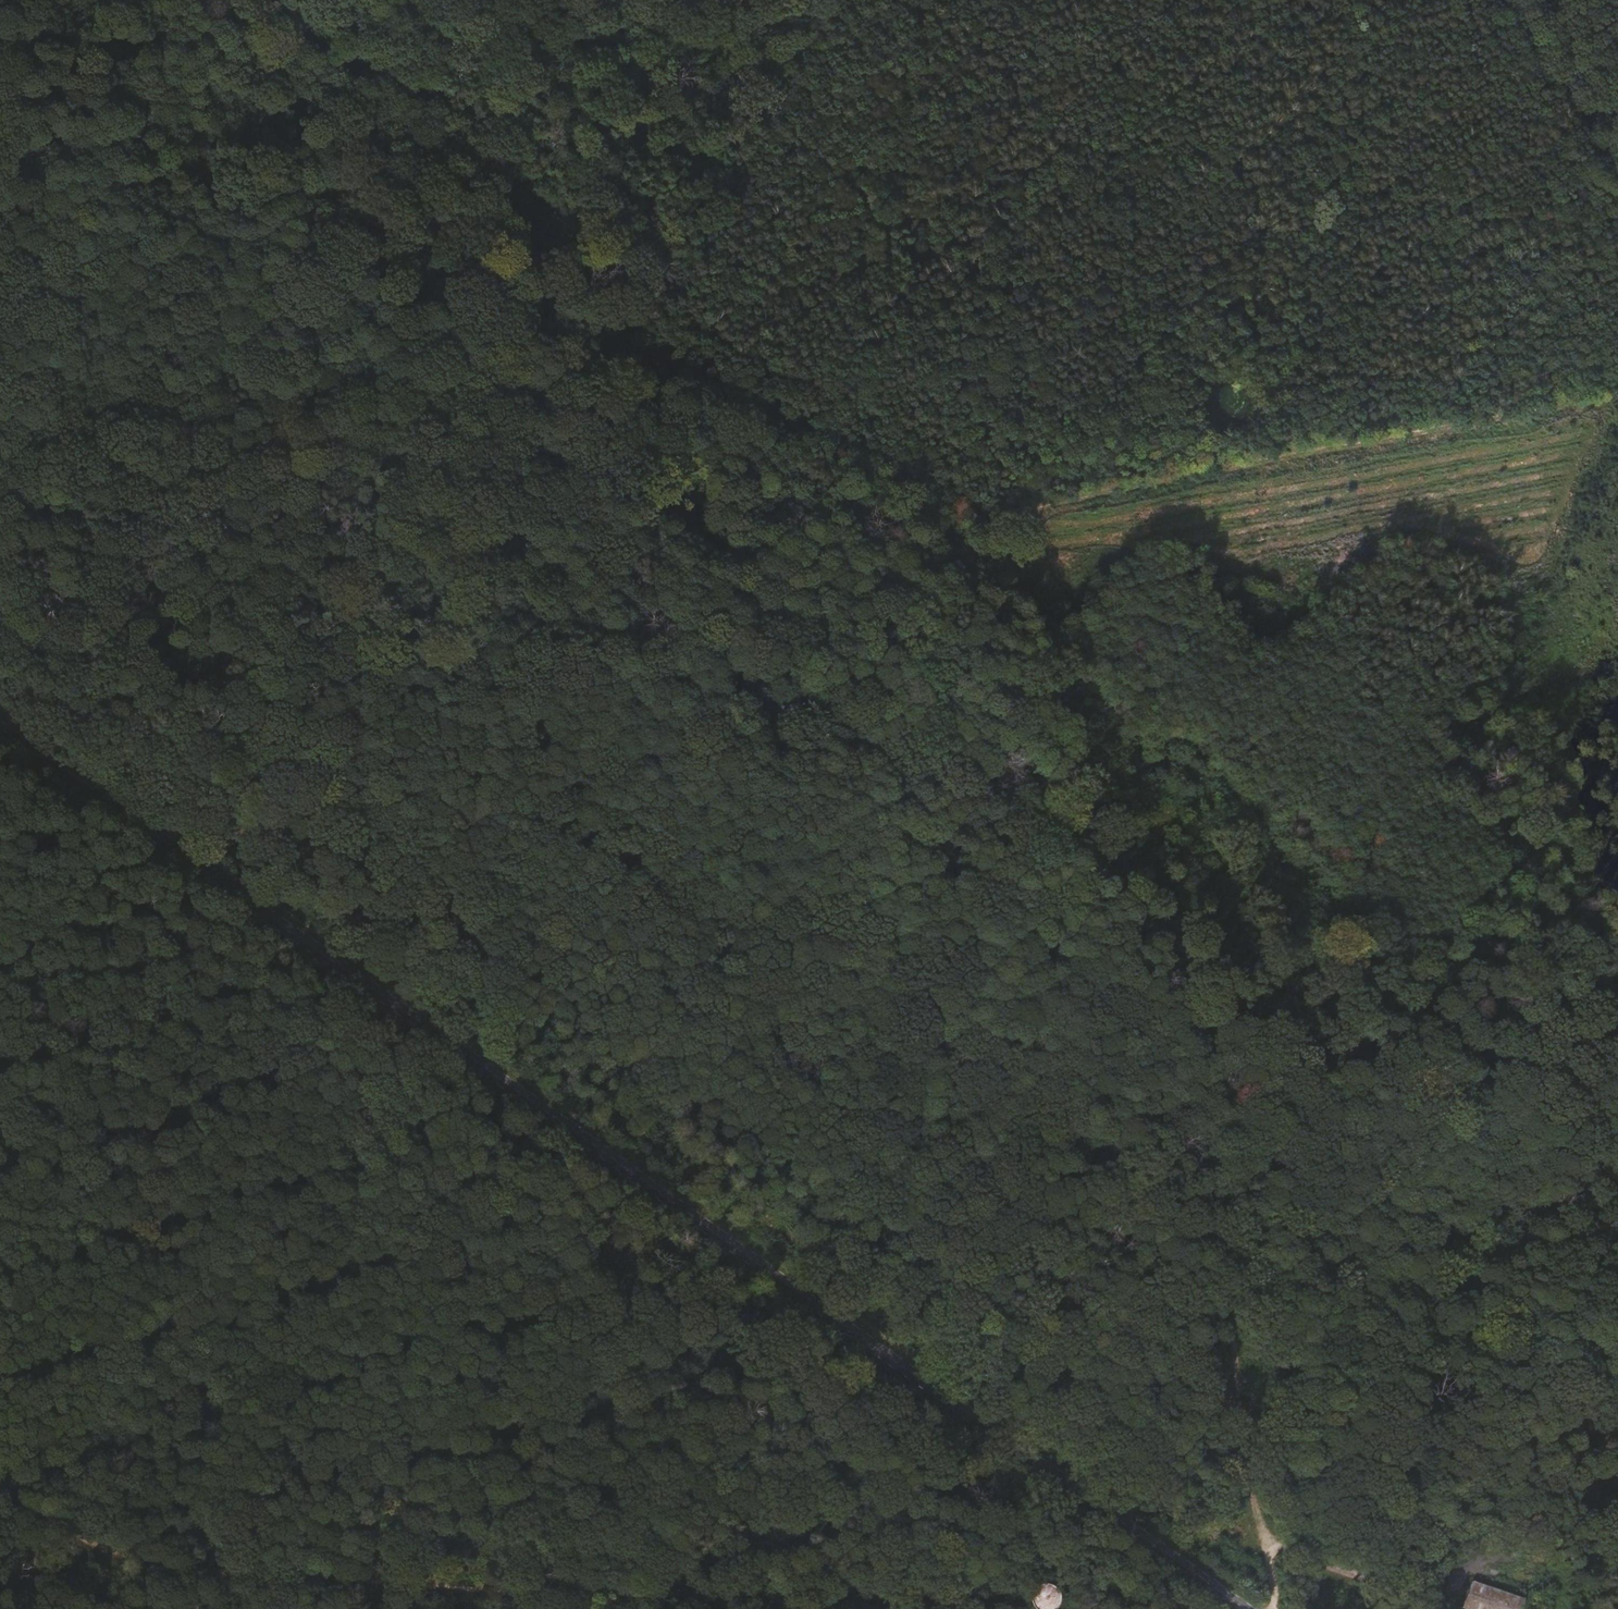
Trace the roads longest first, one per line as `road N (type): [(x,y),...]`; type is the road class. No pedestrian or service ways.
road 1 (tertiary): [(1250,1608),(0,721)]
road 2 (track): [(1263,1540),(1272,1529),(1286,1532),(1430,1588)]

